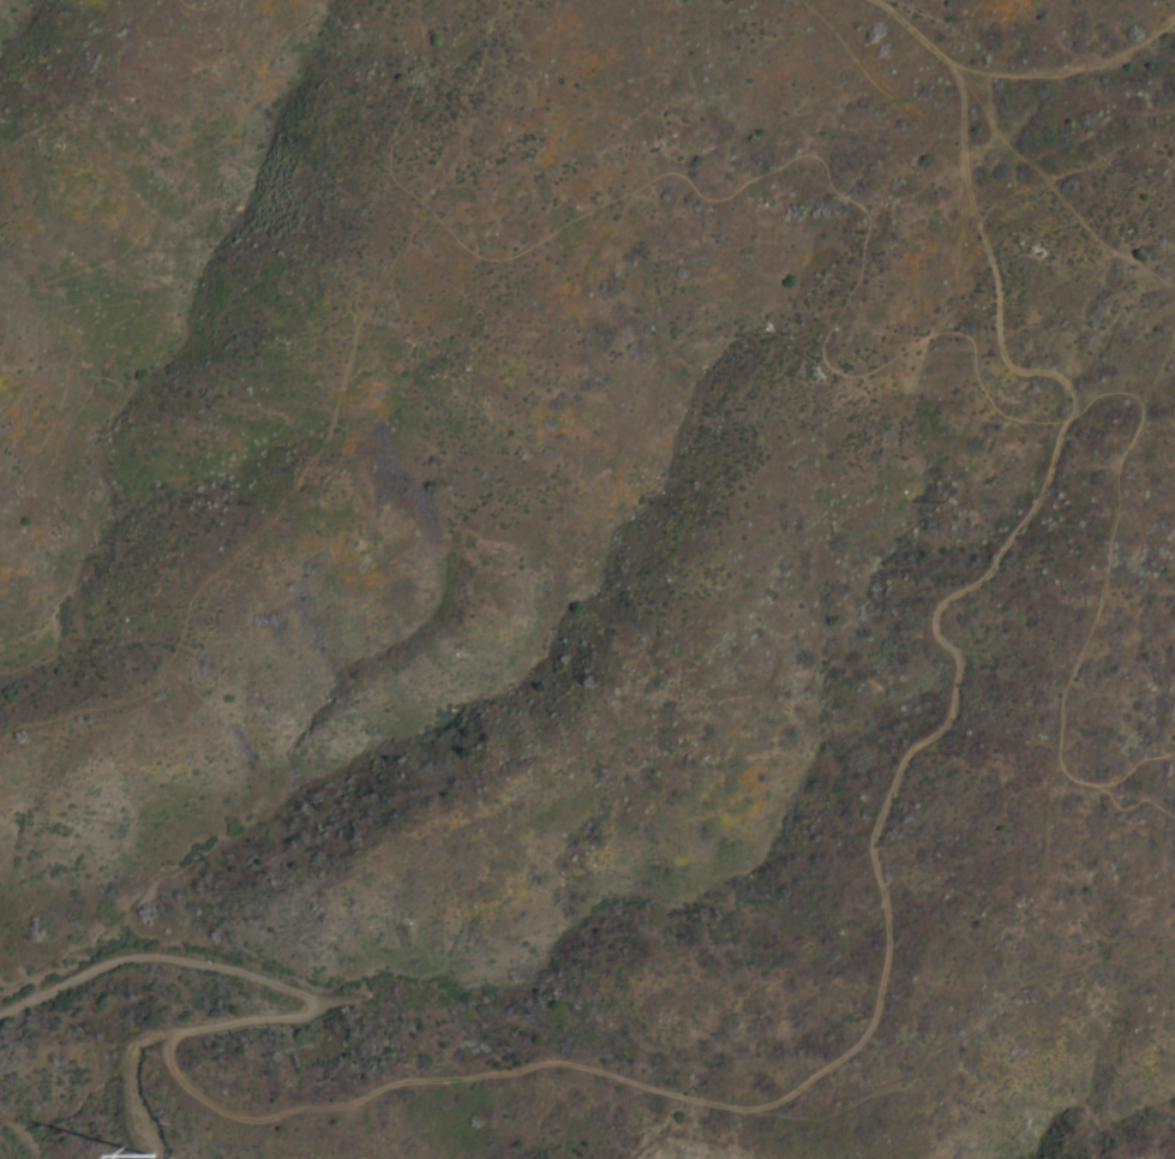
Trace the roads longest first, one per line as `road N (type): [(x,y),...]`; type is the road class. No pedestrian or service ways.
road 1 (track): [(959,98),(960,225),(994,263),(996,348),(1009,378),(1049,375),(1069,400),(1056,467),(1017,545),(939,616),(942,638),(959,657),(958,682),(942,736),(921,745),(885,793),(870,859),(888,920),(886,985),(874,1027),(757,1112),(729,1111),(574,1059),(551,1062)]
road 2 (track): [(551,1062),(384,1087),(335,1110),(256,1122),(196,1091),(169,1052),(178,1036),(305,1014),(311,1000),(283,988),(233,970),(137,957),(86,972),(0,1016)]
road 3 (track): [(941,55),(976,72),(1115,65),(1146,46),(1174,2)]
road 4 (track): [(880,0),(941,55),(959,98)]
road 5 (track): [(178,1036),(154,1038),(133,1056),(136,1128)]

